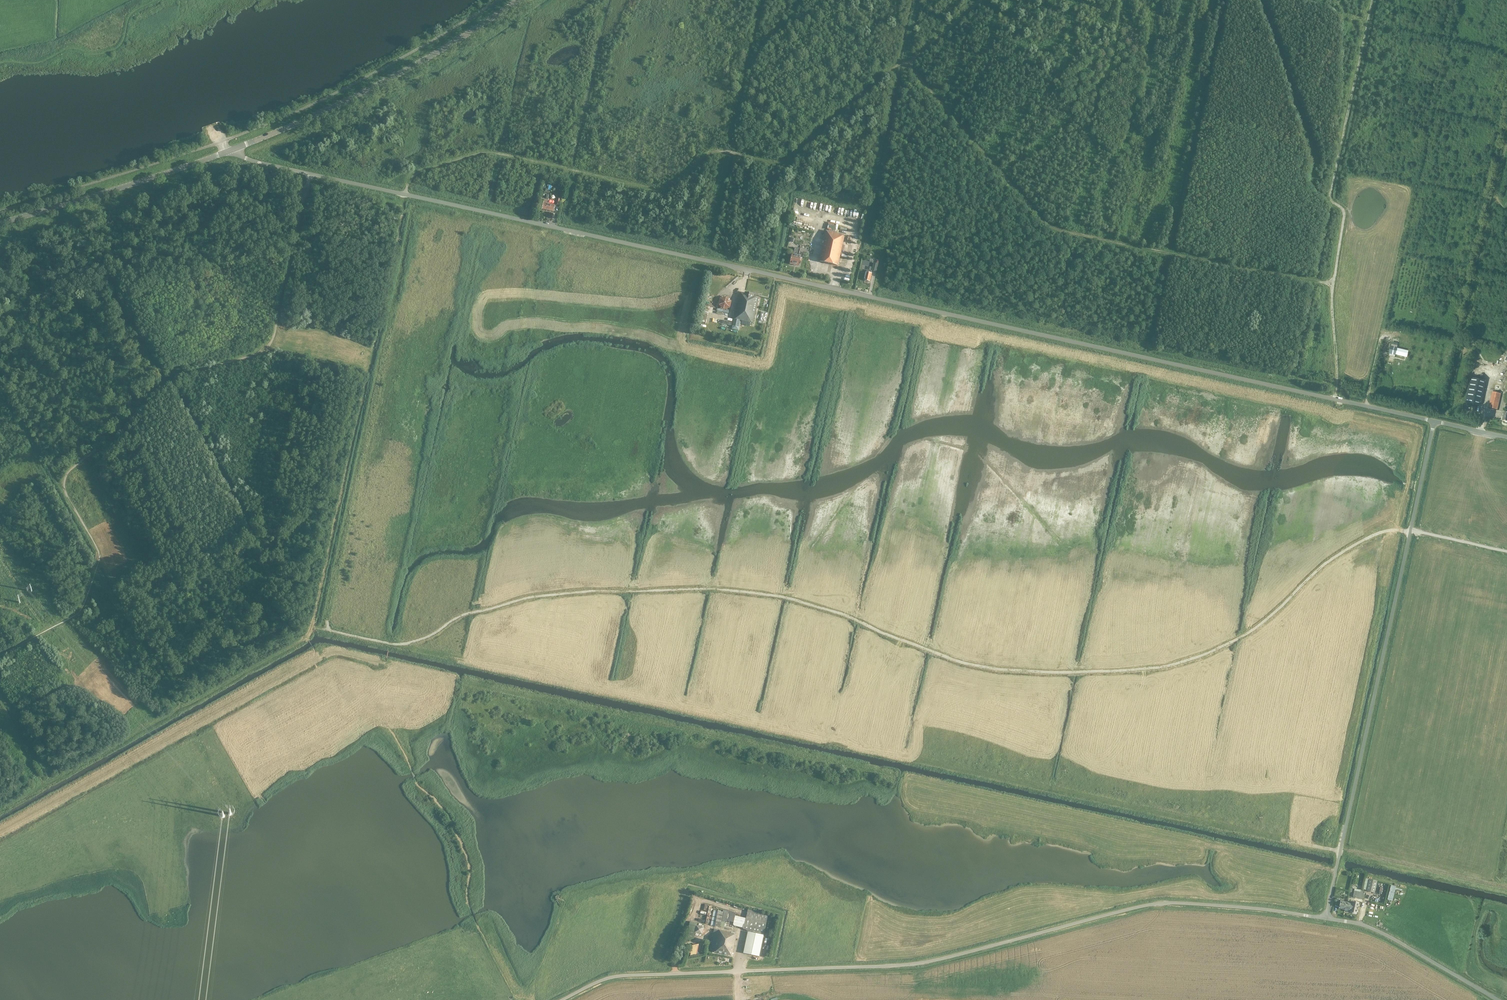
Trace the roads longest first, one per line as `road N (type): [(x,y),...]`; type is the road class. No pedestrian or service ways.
road 1 (unclassified): [(1434,421),(229,150)]
road 2 (track): [(316,628),(403,644),(464,615),(532,597),(711,589),(797,601),(979,666),(1133,670),(1173,665),(1235,641),(1349,548),(1382,532),(1410,533)]
road 3 (unclassified): [(1326,918),(1158,904),(920,963),(623,976),(562,999)]
road 4 (track): [(308,181),(271,343),(165,382),(68,472),(65,492),(99,554),(84,606),(0,657)]
road 5 (track): [(409,181),(485,152),(658,188),(715,151),(784,161),(894,66),(909,63)]
road 6 (unclassified): [(1326,918),(1434,421)]
road 7 (tertiary): [(518,0),(384,82),(229,150)]
road 8 (track): [(1332,284),(1344,215),(1330,195),(1372,0)]
road 9 (tertiary): [(229,150),(0,223)]
road 10 (track): [(1282,840),(1506,887)]
road 11 (unclassified): [(1498,999),(1379,932),(1326,918)]

